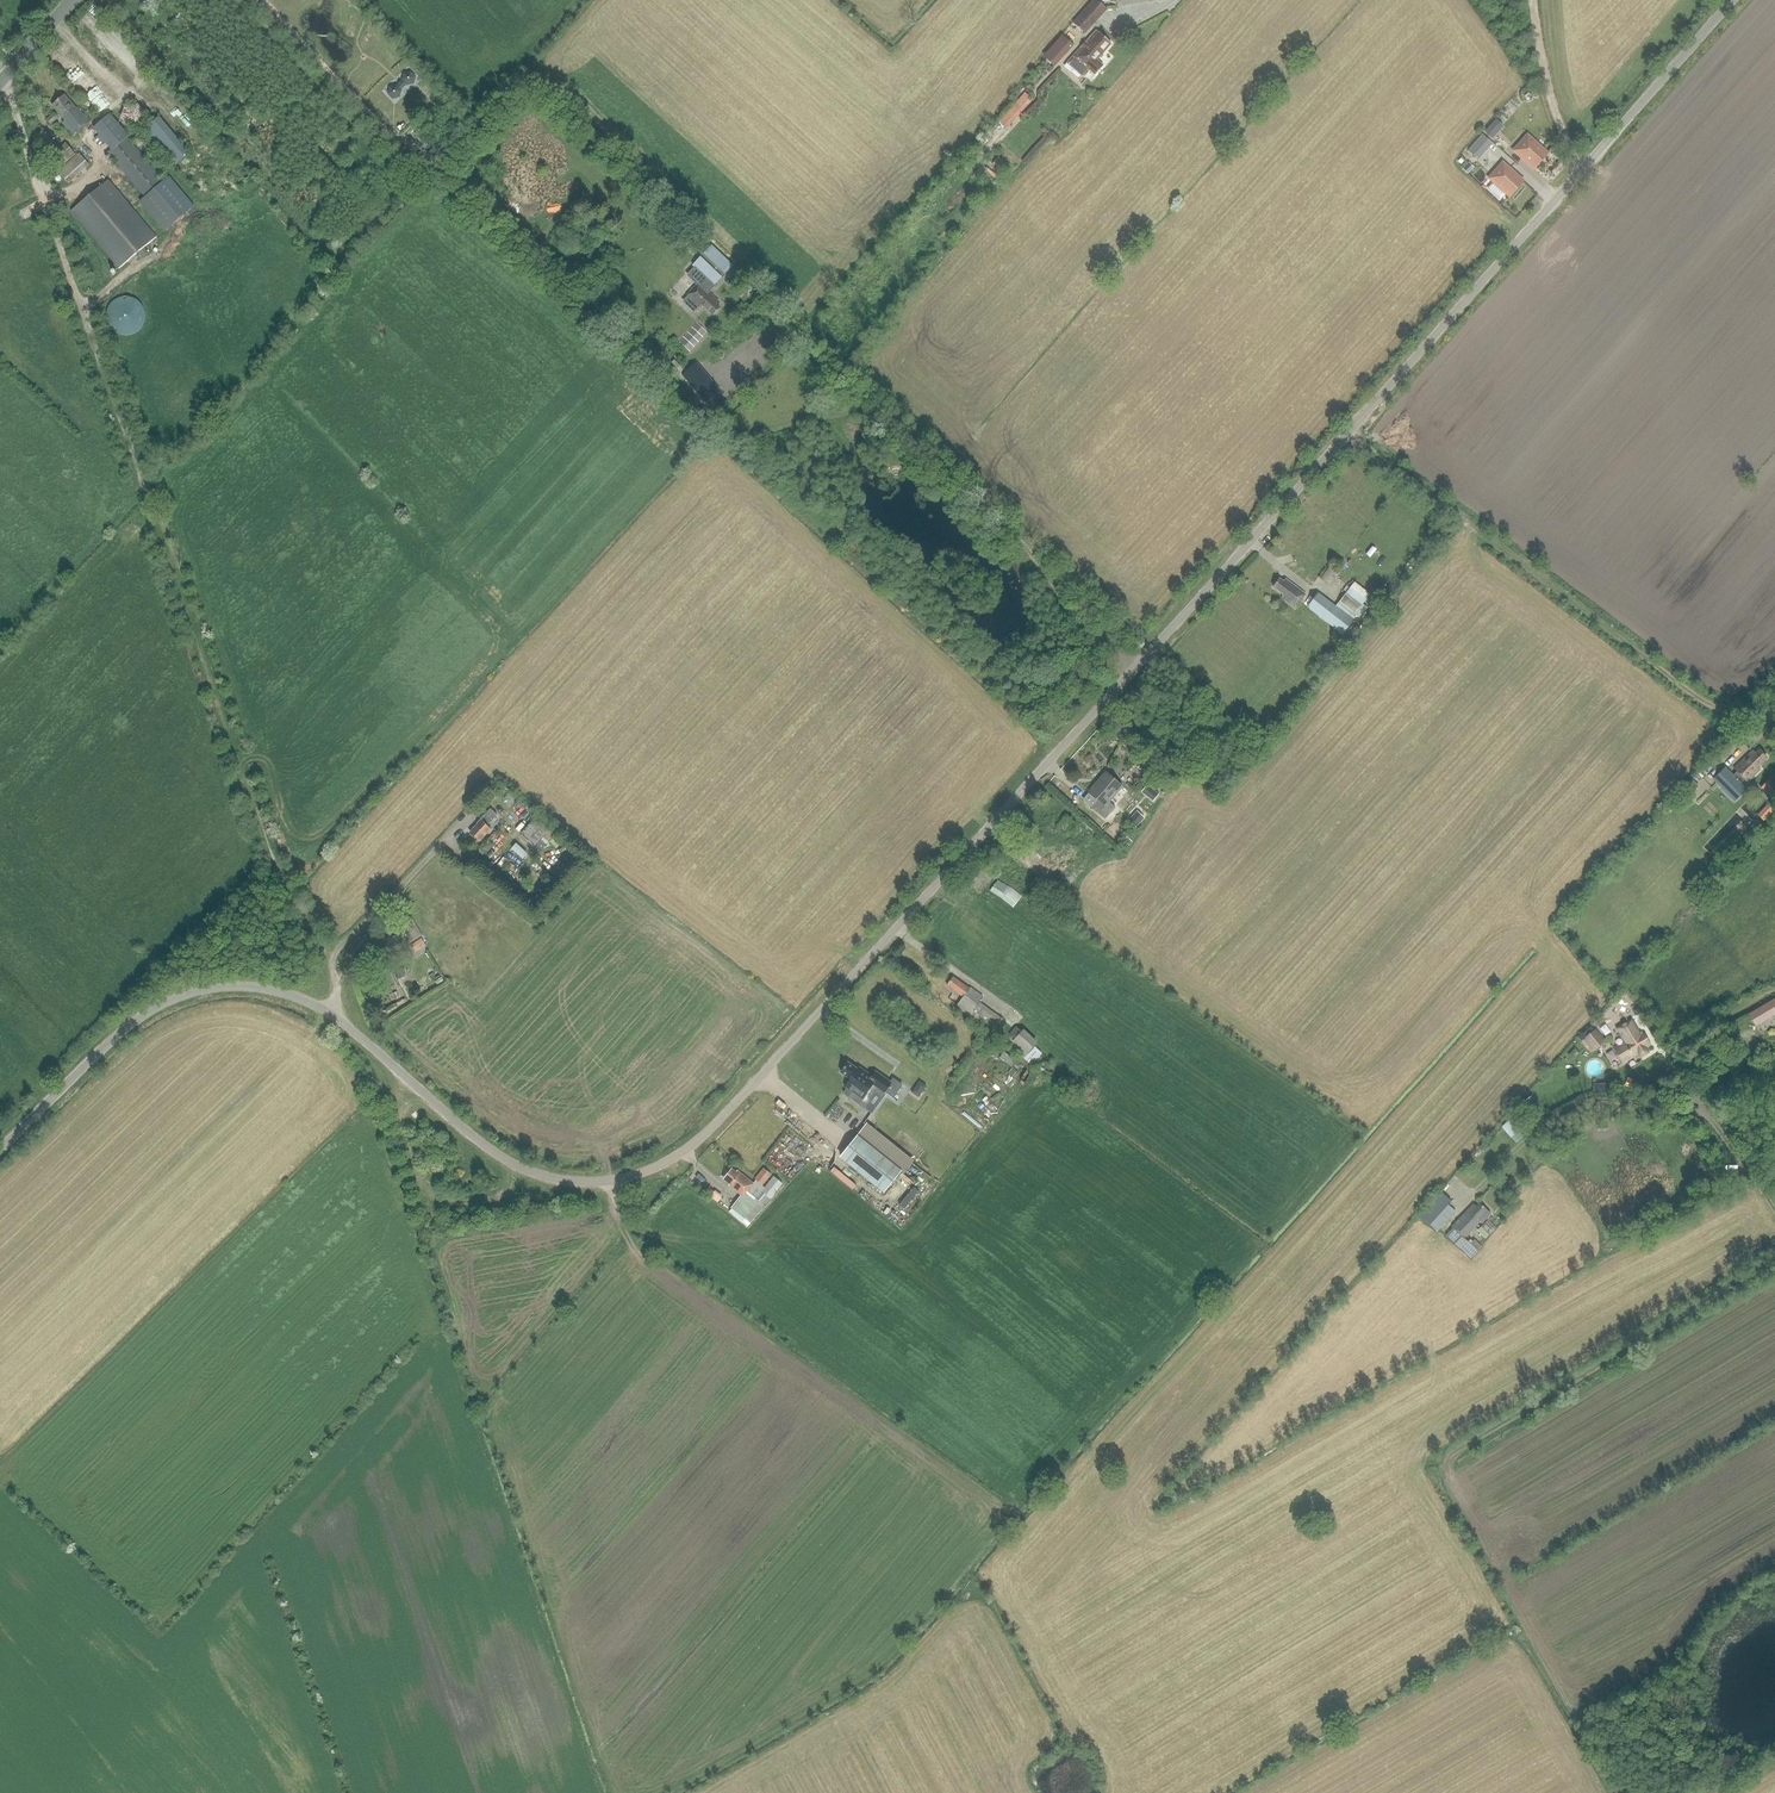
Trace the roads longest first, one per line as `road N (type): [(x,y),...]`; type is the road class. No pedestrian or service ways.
road 1 (unclassified): [(0,1151),(142,1016),(189,996),(245,986),(295,997),(338,1019),(500,1157),(560,1180),(599,1184),(654,1170),(701,1141),(1736,0)]
road 2 (track): [(1134,668),(1076,615),(1009,530),(795,329),(725,371)]
road 3 (track): [(1774,720),(1763,704),(1700,700),(1350,432)]
road 4 (track): [(1774,1249),(1444,1458)]
road 5 (track): [(1582,170),(1551,107),(1534,0)]
road 6 (track): [(1175,0),(1062,130)]

